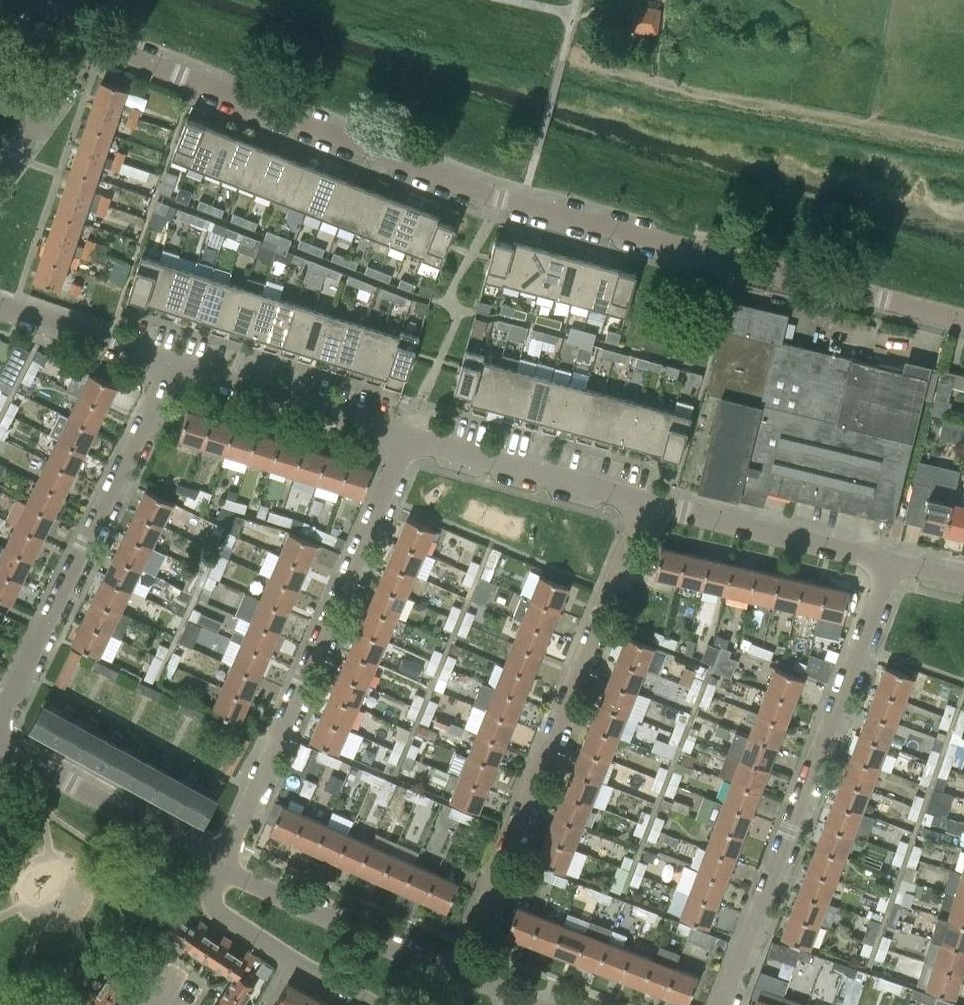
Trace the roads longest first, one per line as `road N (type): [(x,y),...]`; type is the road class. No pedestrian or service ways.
road 1 (residential): [(963,315),(499,198),(98,36)]
road 2 (residential): [(453,975),(640,499)]
road 3 (residential): [(896,564),(722,1004)]
road 4 (residential): [(409,443),(217,862)]
road 5 (residential): [(0,731),(15,681),(172,364)]
road 6 (residential): [(896,564),(640,499)]
road 7 (residential): [(453,975),(217,862)]
road 8 (residential): [(409,443),(172,364)]
road 9 (residential): [(217,862),(0,742)]
road 10 (residential): [(640,499),(409,443)]
road 11 (residential): [(217,862),(214,907),(228,920),(377,1004)]
road 12 (residential): [(172,364),(0,306)]
road 13 (residential): [(0,173),(98,36)]

